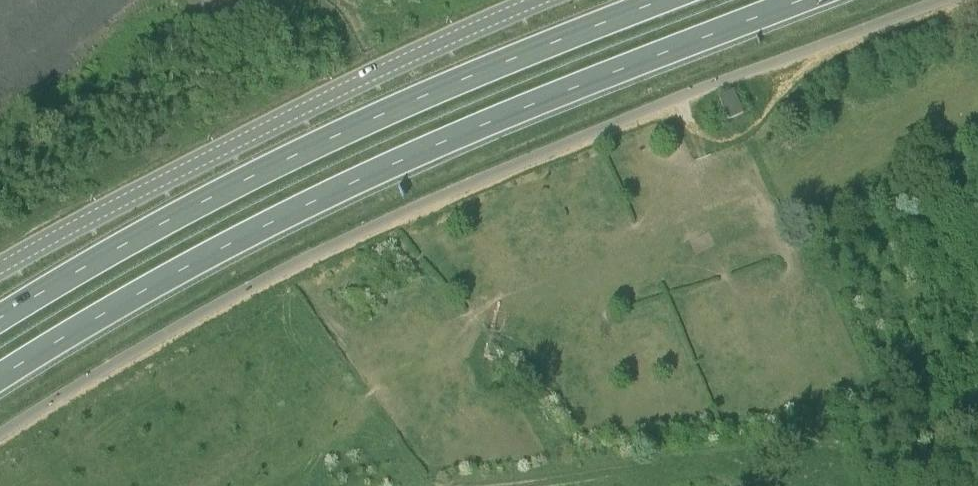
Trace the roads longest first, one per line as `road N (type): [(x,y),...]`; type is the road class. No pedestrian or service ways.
road 1 (trunk): [(0,379),(153,285),(425,150),(806,0)]
road 2 (trunk): [(663,0),(277,164),(0,320)]
road 3 (tertiary): [(541,0),(384,70),(0,269)]

